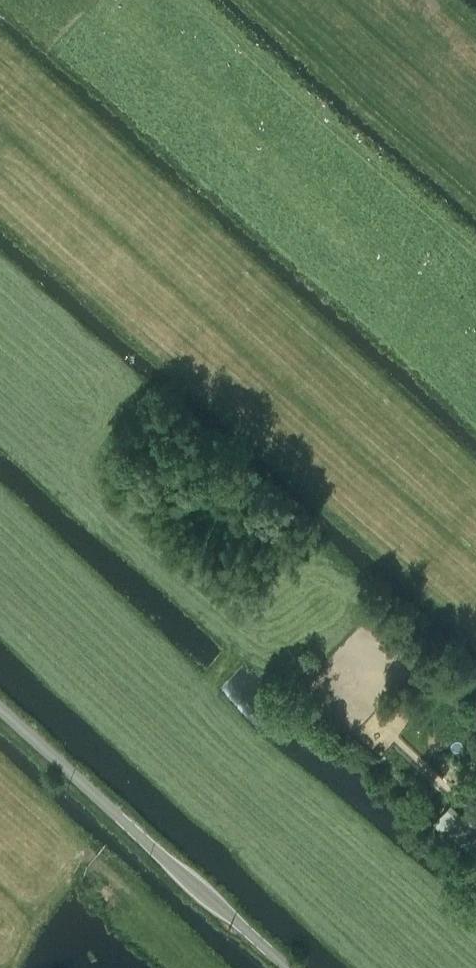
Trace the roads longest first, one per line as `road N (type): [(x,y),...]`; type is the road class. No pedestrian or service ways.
road 1 (track): [(0,63),(475,484)]
road 2 (tertiary): [(288,967),(0,707)]

